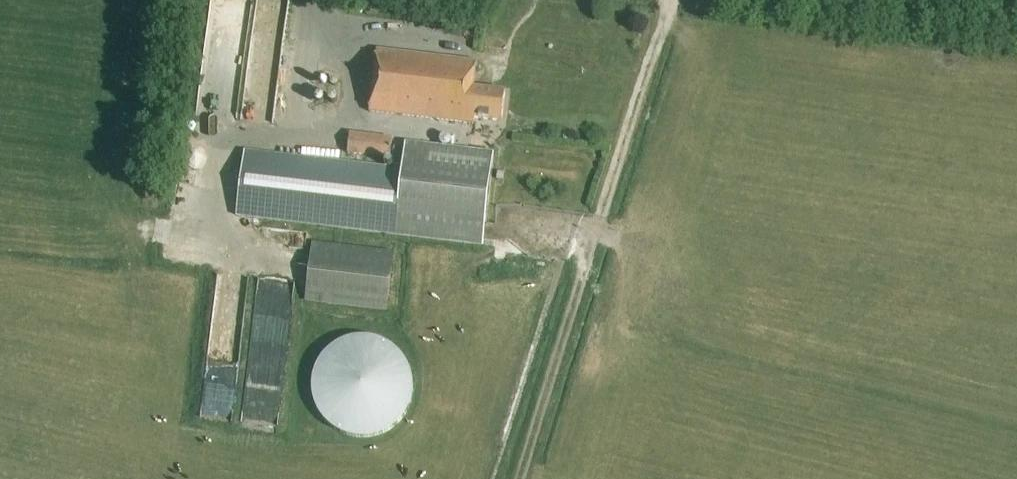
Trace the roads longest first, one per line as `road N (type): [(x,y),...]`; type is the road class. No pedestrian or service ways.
road 1 (track): [(594,235),(519,478)]
road 2 (track): [(594,235),(671,0)]
road 3 (unclassified): [(1016,24),(827,0)]

